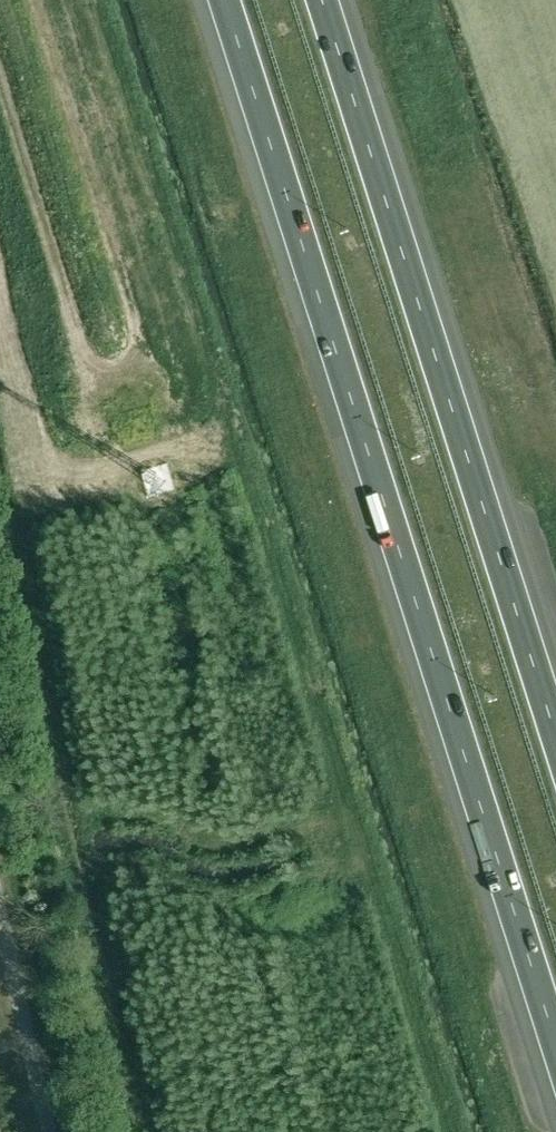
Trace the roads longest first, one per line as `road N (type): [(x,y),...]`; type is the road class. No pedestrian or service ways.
road 1 (motorway): [(223,0),(555,1048)]
road 2 (motorway): [(555,730),(324,0)]

